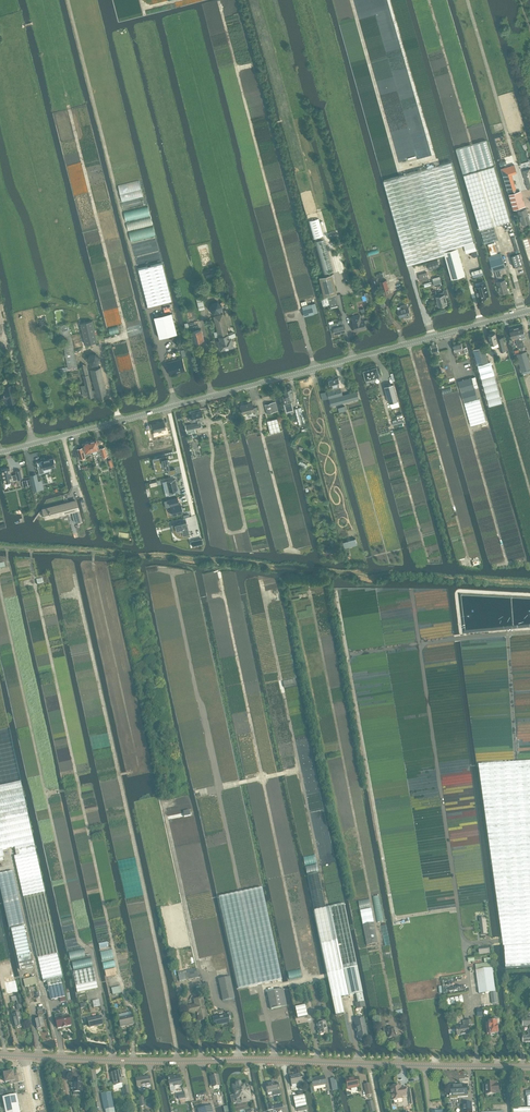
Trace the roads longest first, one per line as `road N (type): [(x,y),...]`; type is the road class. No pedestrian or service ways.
road 1 (unclassified): [(0,1055),(529,1067)]
road 2 (tertiary): [(168,407),(529,312)]
road 3 (tertiary): [(0,452),(168,407)]
road 4 (residential): [(198,533),(168,407)]

